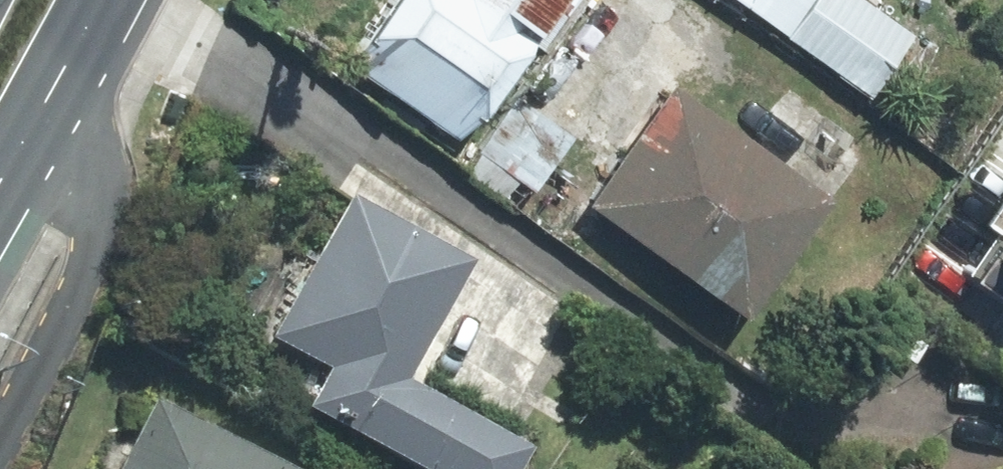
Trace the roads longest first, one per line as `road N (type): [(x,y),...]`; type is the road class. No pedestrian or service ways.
road 1 (unclassified): [(43,104),(86,204),(82,264),(0,420)]

